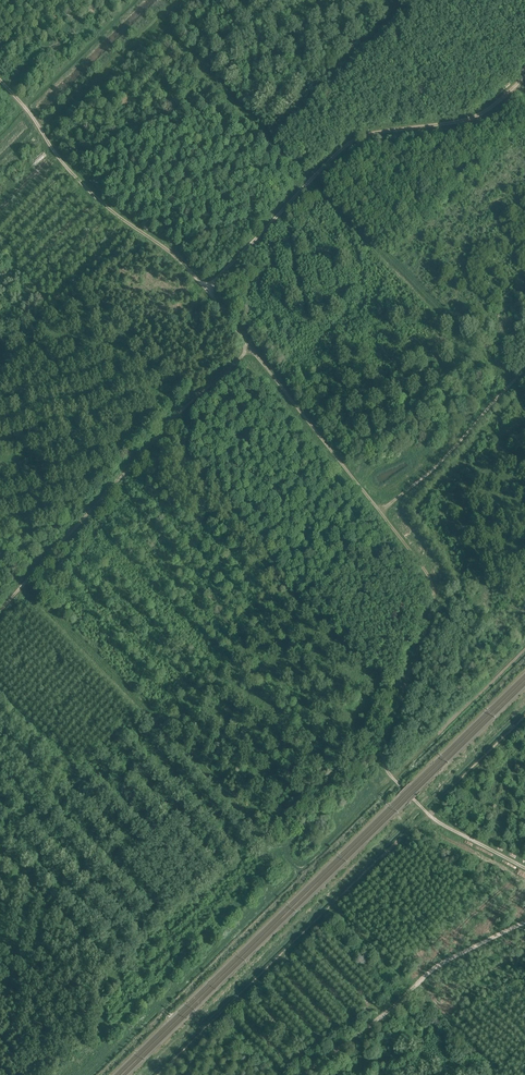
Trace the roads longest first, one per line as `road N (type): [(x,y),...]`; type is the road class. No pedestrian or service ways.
road 1 (track): [(0,80),(84,185),(209,292),(431,583),(432,612),(384,746),(385,768),(435,820),(524,868)]
road 2 (track): [(85,1074),(286,881),(279,851),(299,861),(311,857),(524,647)]
road 3 (track): [(100,1074),(524,660)]
road 4 (track): [(524,702),(143,1074)]
road 5 (track): [(524,719),(159,1074)]
road 6 (track): [(209,292),(330,158),(361,136),(475,117),(524,76)]
road 7 (track): [(0,612),(151,445),(255,351)]

